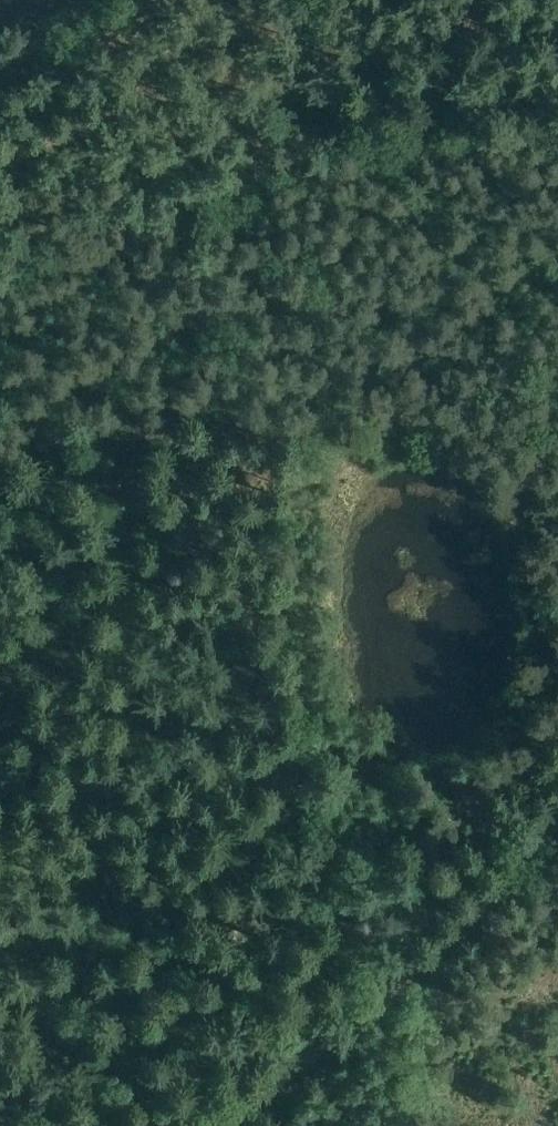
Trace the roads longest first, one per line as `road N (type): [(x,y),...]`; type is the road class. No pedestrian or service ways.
road 1 (track): [(220,1125),(394,988),(557,822)]
road 2 (track): [(0,125),(97,99),(157,70),(202,0)]

